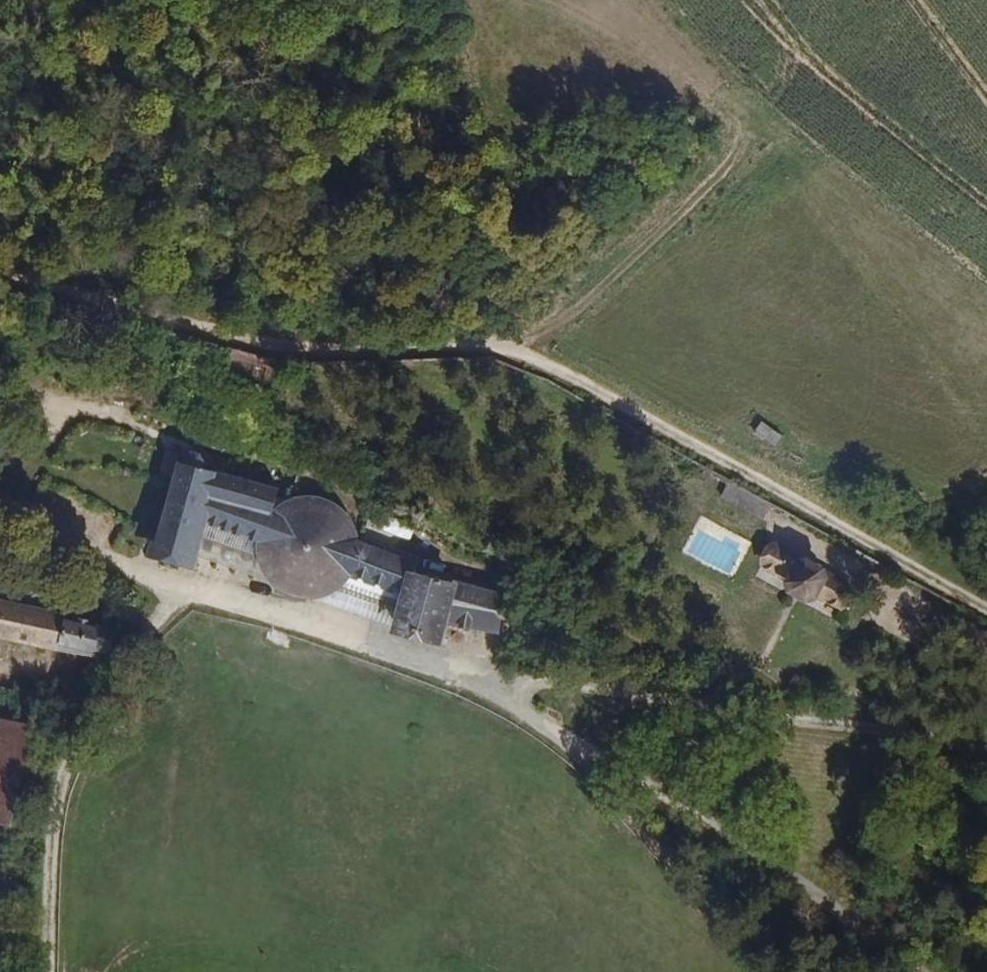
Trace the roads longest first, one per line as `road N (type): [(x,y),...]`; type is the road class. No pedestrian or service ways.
road 1 (track): [(986,607),(510,349),(276,346),(0,278)]
road 2 (track): [(49,971),(60,777),(88,711),(183,580)]

